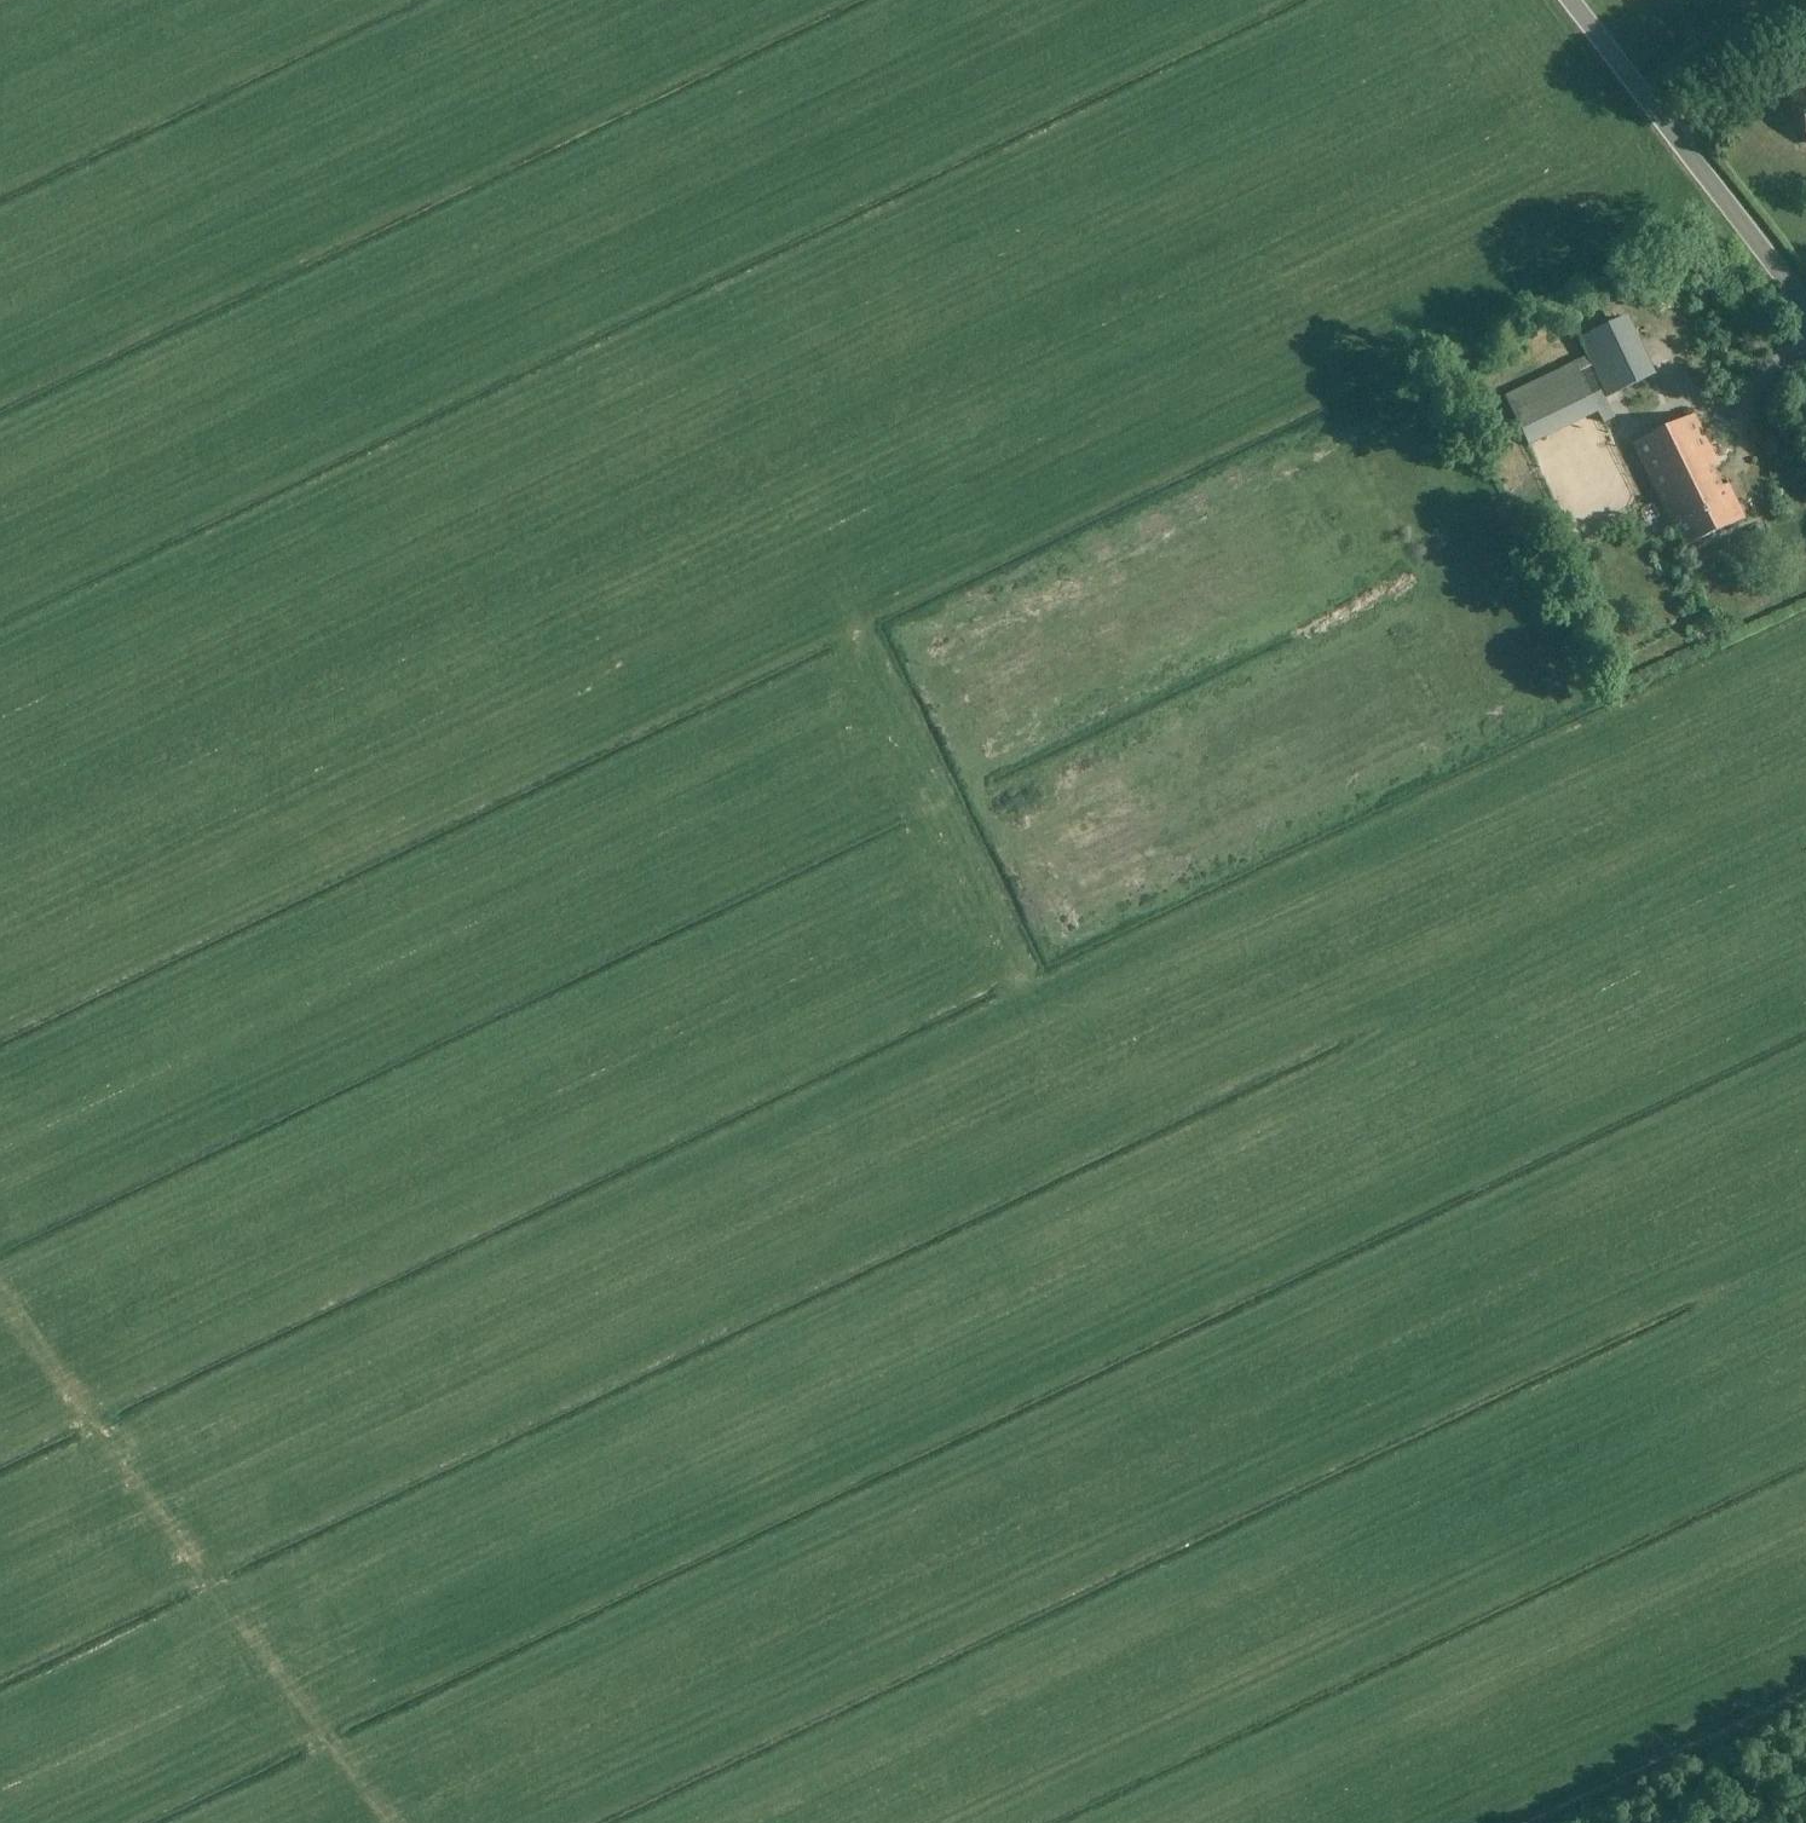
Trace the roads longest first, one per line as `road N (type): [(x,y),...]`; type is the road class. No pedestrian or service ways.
road 1 (track): [(0,1291),(396,1822)]
road 2 (unclassified): [(1805,313),(1585,0)]

